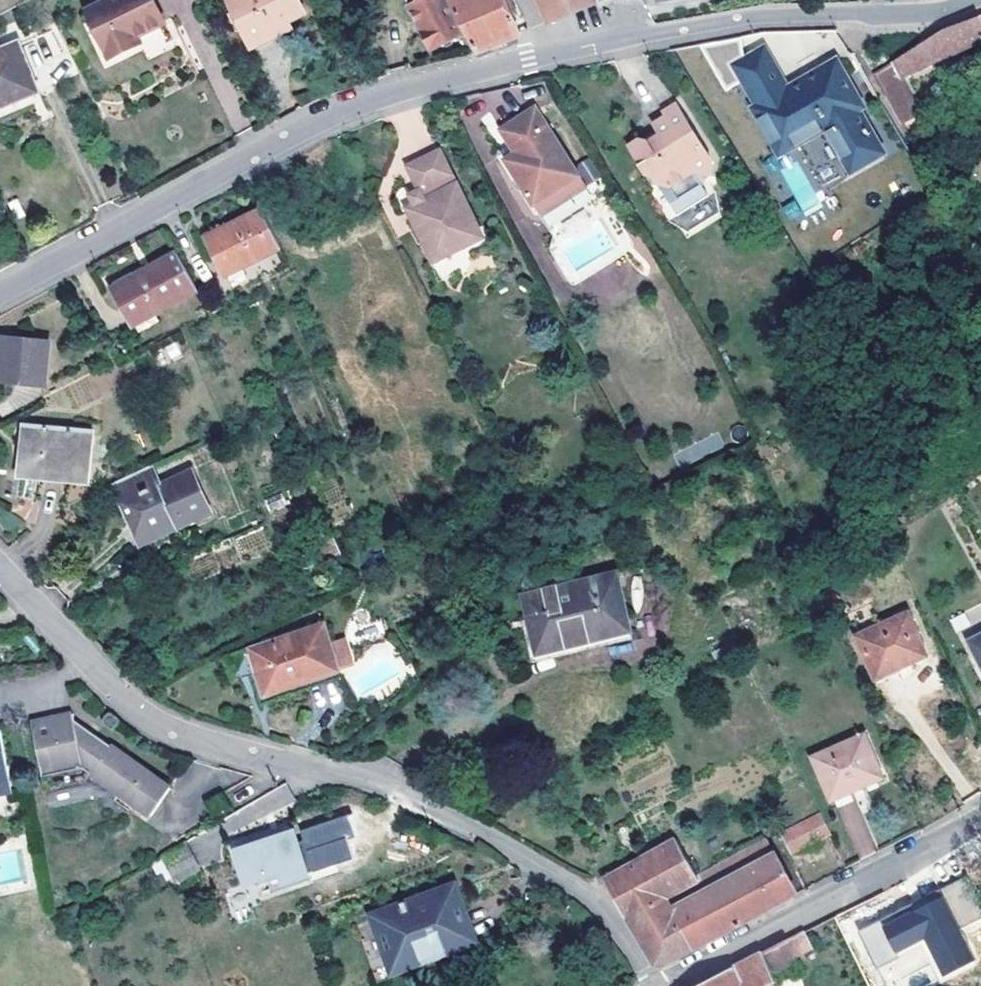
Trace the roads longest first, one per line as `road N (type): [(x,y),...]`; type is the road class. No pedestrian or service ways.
road 1 (residential): [(0,292),(316,121),(376,97),(743,17),(922,13),(972,0)]
road 2 (residential): [(653,985),(599,907),(466,824),(374,782),(279,763),(154,721),(0,569)]
road 3 (residential): [(664,985),(980,815)]

